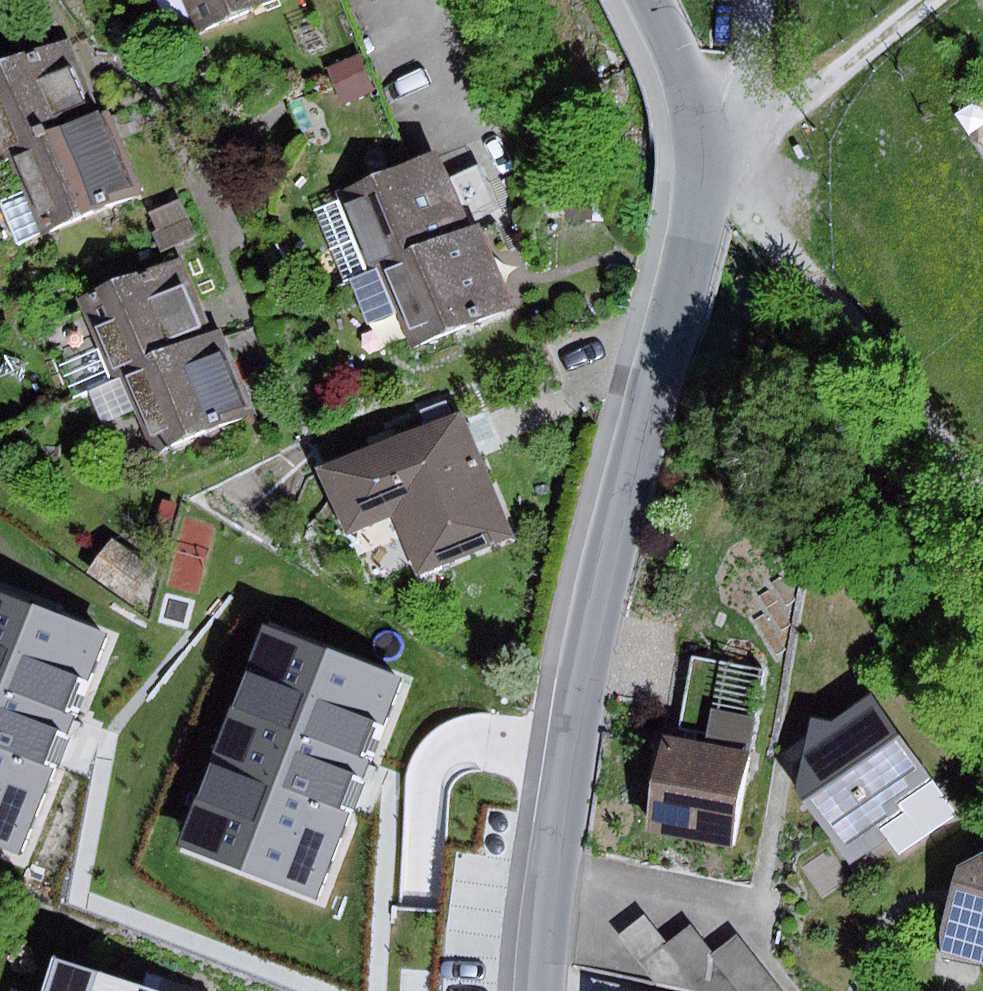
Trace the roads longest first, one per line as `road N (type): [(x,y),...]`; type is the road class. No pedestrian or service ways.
road 1 (tertiary): [(540,990),(574,702),(708,146)]
road 2 (tertiary): [(708,146),(650,0)]
road 3 (track): [(754,0),(749,67),(708,146)]

